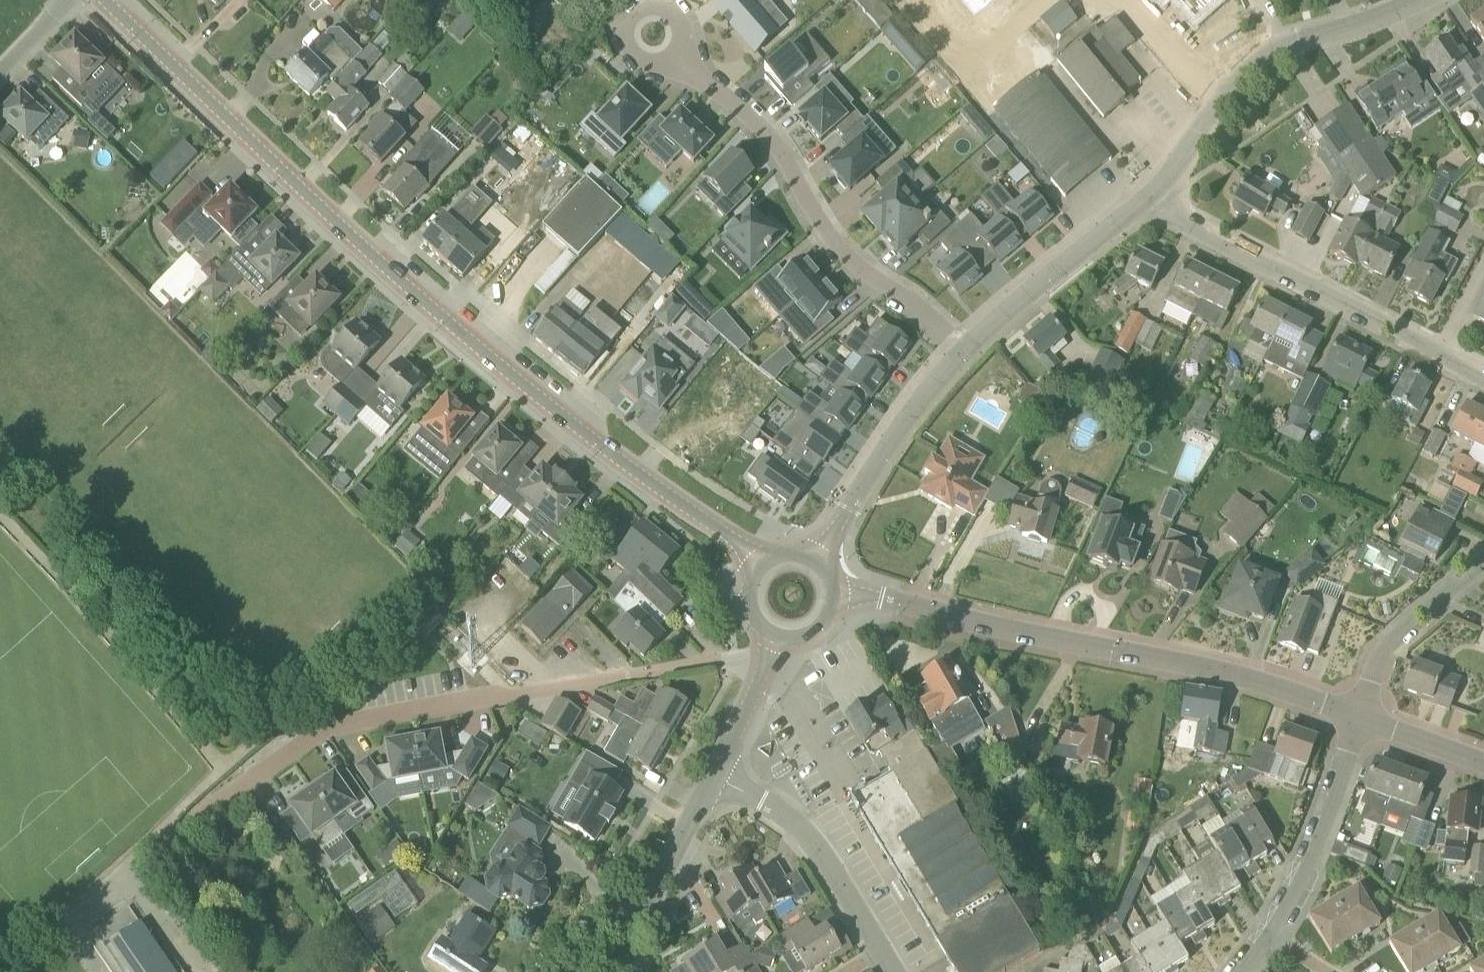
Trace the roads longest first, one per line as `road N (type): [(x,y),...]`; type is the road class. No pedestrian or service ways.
road 1 (tertiary): [(756,568),(736,542),(487,358),(105,0)]
road 2 (unclassified): [(197,817),(319,733),(730,658),(765,665)]
road 3 (residential): [(1359,718),(1248,672),(834,594)]
road 4 (residential): [(702,70),(777,147),(840,247),(964,348)]
road 5 (residential): [(1148,202),(1237,73),(1419,0)]
road 6 (residential): [(1438,354),(1148,202)]
road 7 (residential): [(809,557),(895,430),(964,348)]
road 8 (residential): [(880,952),(816,846),(763,802),(714,777)]
road 9 (residential): [(964,348),(1148,202)]
road 10 (residential): [(1359,718),(1271,935)]
road 11 (tertiary): [(618,971),(714,777)]
road 12 (residential): [(1359,718),(1379,653),(1483,561)]
road 13 (residential): [(702,70),(665,79),(638,51),(651,13),(680,4),(698,11)]
road 14 (residential): [(1483,764),(1359,718)]
road 15 (tertiary): [(714,777),(765,665)]

